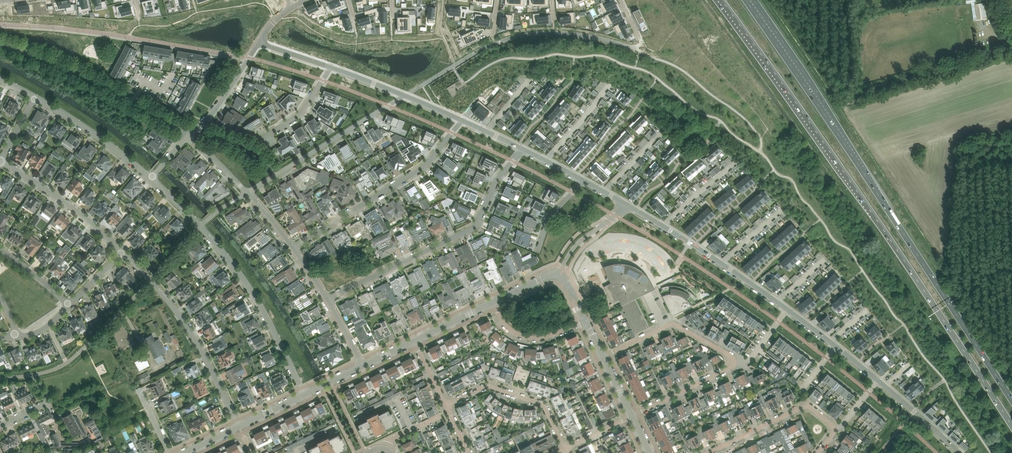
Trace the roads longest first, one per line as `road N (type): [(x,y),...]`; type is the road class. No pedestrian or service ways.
road 1 (trunk): [(721,0),(1011,425)]
road 2 (trunk): [(1011,401),(746,0)]
road 3 (residential): [(305,394),(247,285),(151,177)]
road 4 (residential): [(327,300),(475,228),(523,148)]
road 5 (residential): [(641,42),(632,47),(576,34),(514,38),(405,96)]
road 6 (residential): [(293,248),(423,167),(461,120)]
road 7 (unclassified): [(788,309),(629,206)]
road 8 (residential): [(240,427),(184,319),(151,280)]
road 9 (track): [(855,99),(1011,53)]
road 10 (residential): [(565,449),(544,406),(488,386),(446,406)]
road 11 (residential): [(0,161),(123,252)]
road 12 (residential): [(276,175),(405,96)]
road 13 (residential): [(732,362),(672,326),(603,358)]
road 14 (residential): [(133,101),(0,44)]
road 15 (residential): [(151,177),(36,98)]
road 16 (residential): [(710,452),(803,408),(833,429)]

